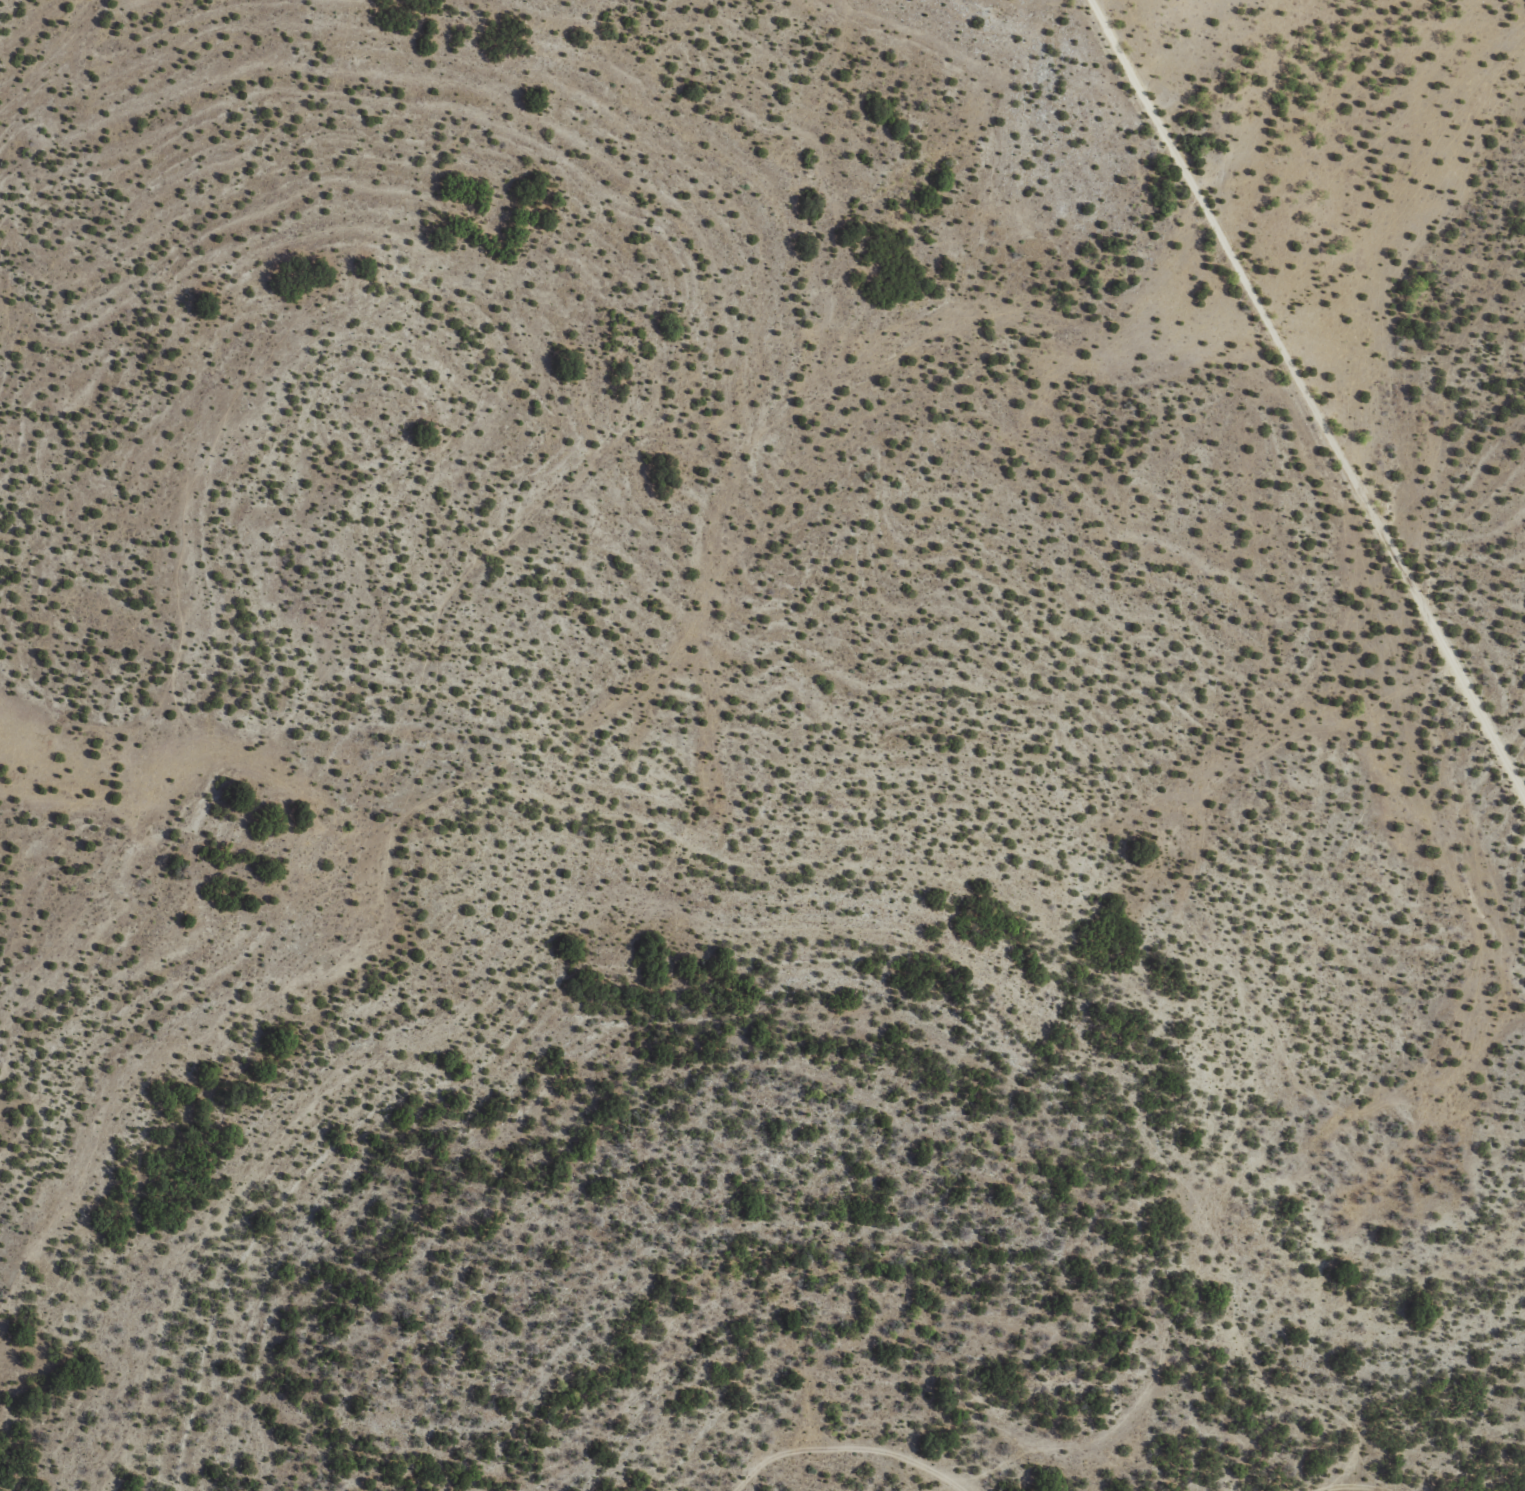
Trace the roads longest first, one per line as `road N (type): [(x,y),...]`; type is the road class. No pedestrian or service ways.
road 1 (track): [(1099,0),(1524,836)]

